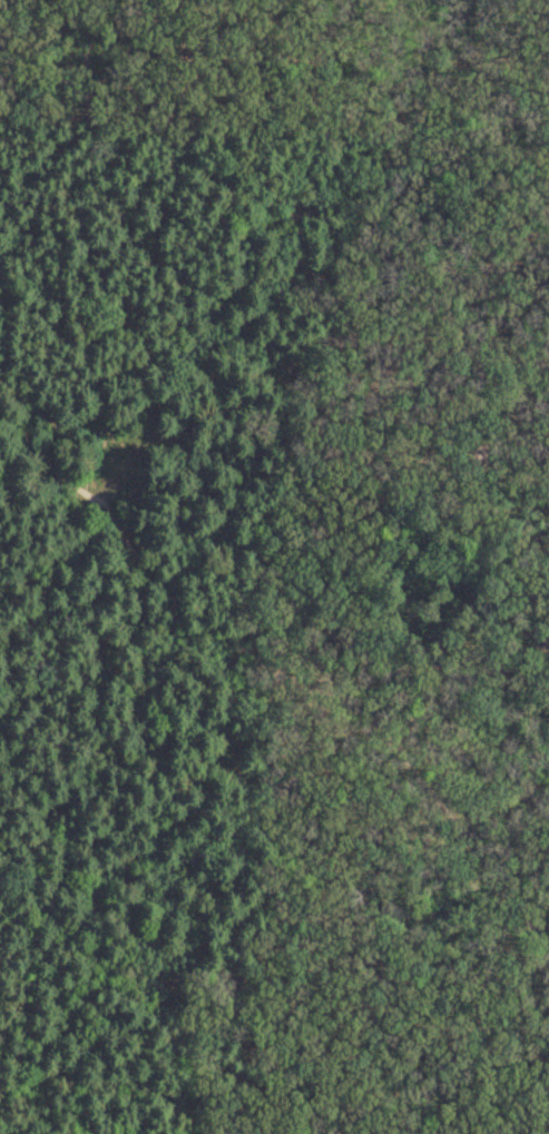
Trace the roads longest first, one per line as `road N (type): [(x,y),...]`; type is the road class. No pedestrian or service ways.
road 1 (track): [(548,957),(512,923),(371,723),(339,696),(242,653),(189,612),(139,564),(101,511),(0,414)]

